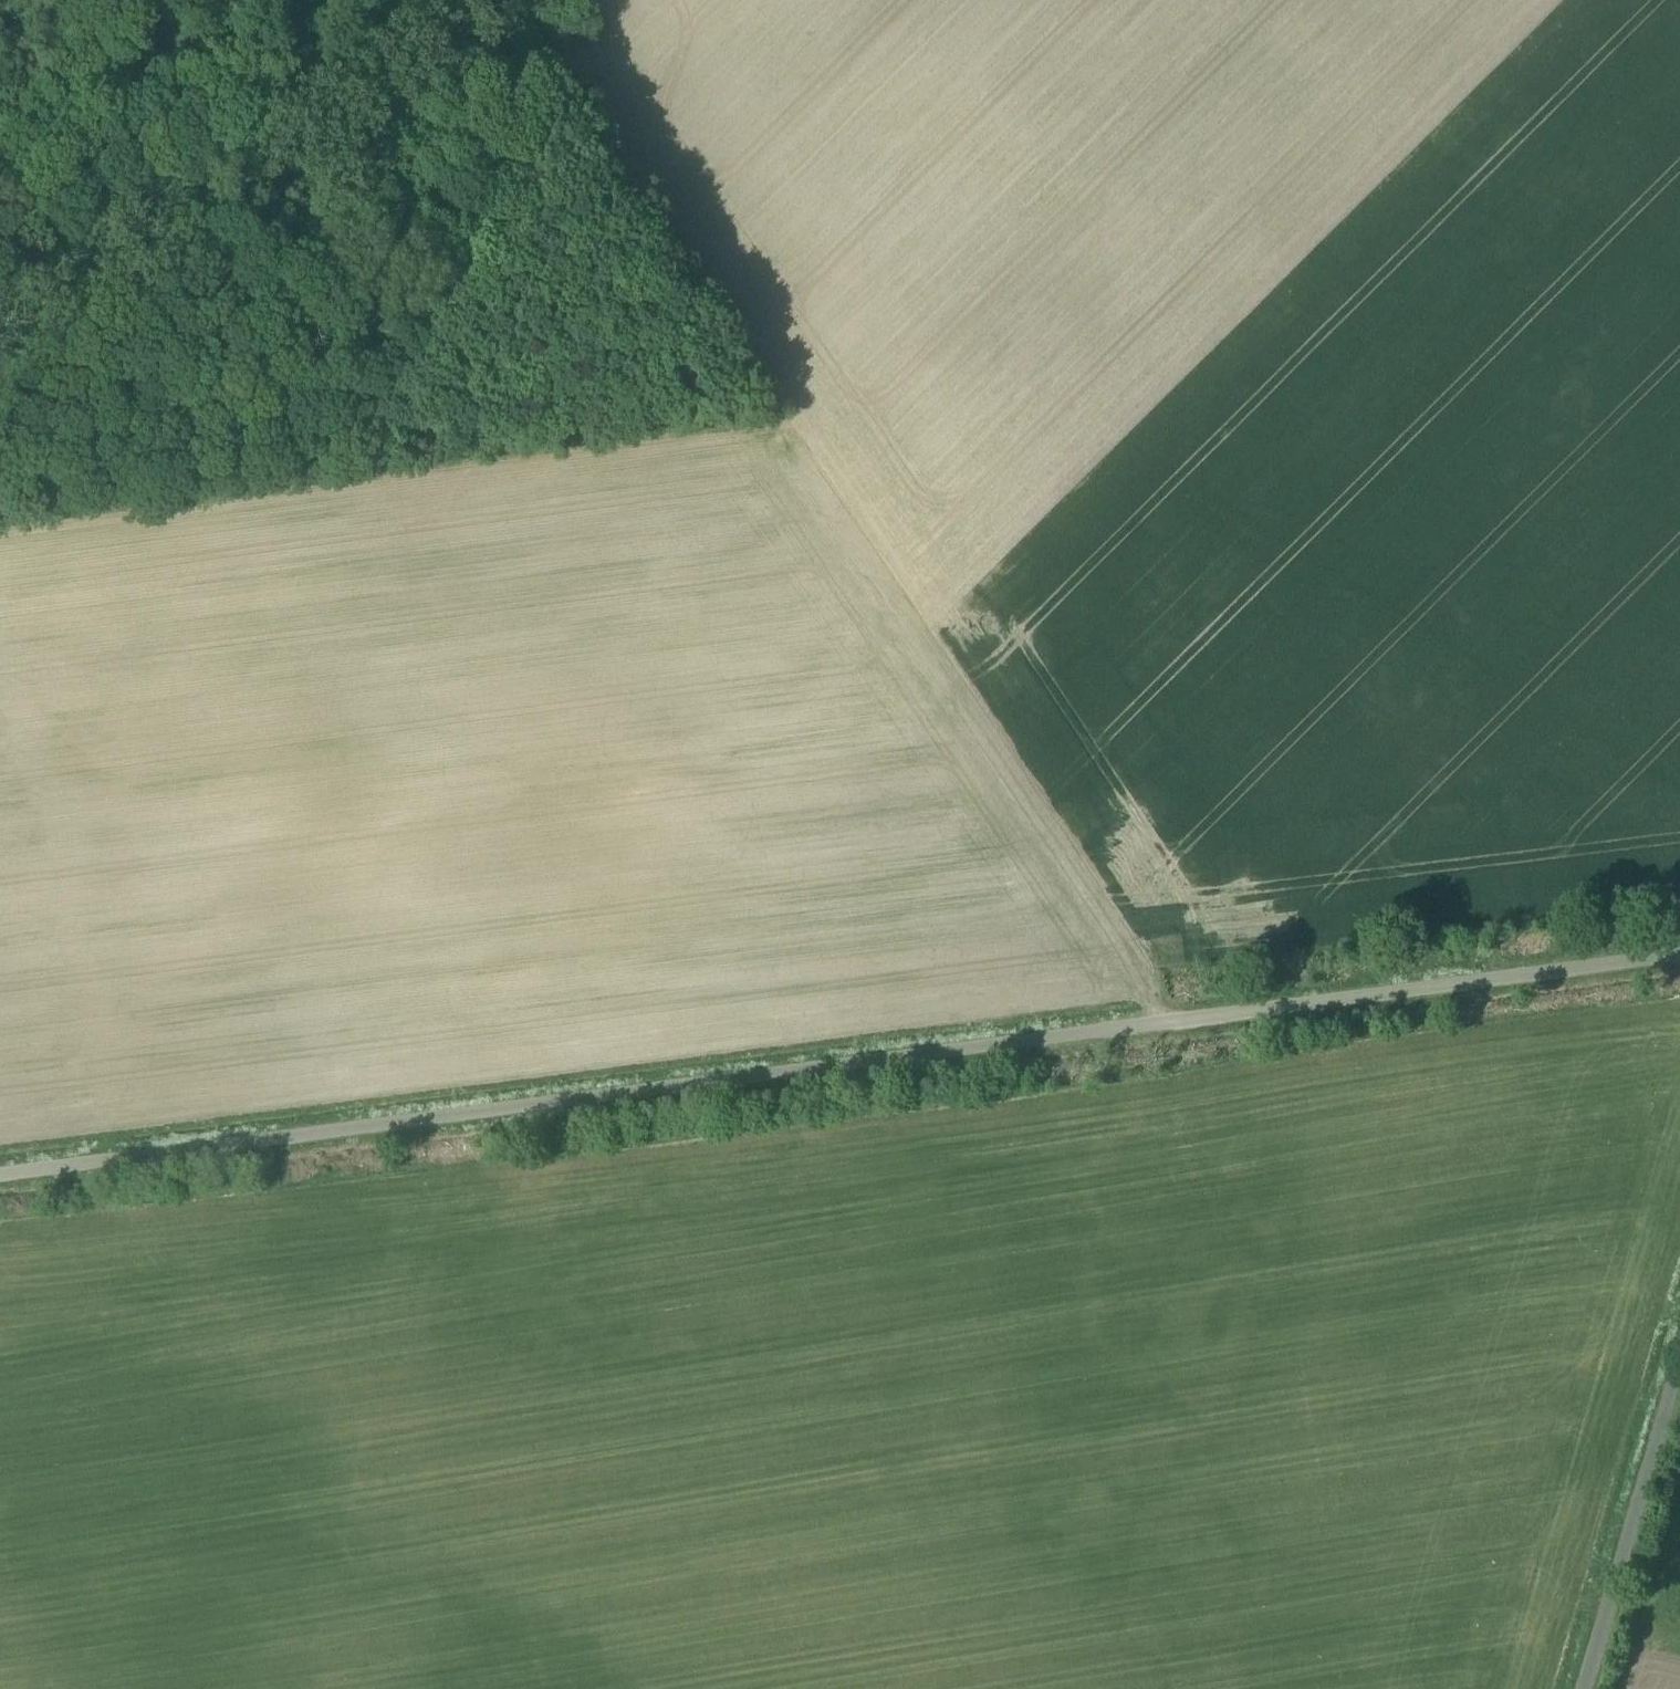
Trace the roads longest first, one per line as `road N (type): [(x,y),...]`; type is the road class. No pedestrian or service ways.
road 1 (unclassified): [(1679,959),(0,1171)]
road 2 (unclassified): [(1679,1372),(1587,1688)]

